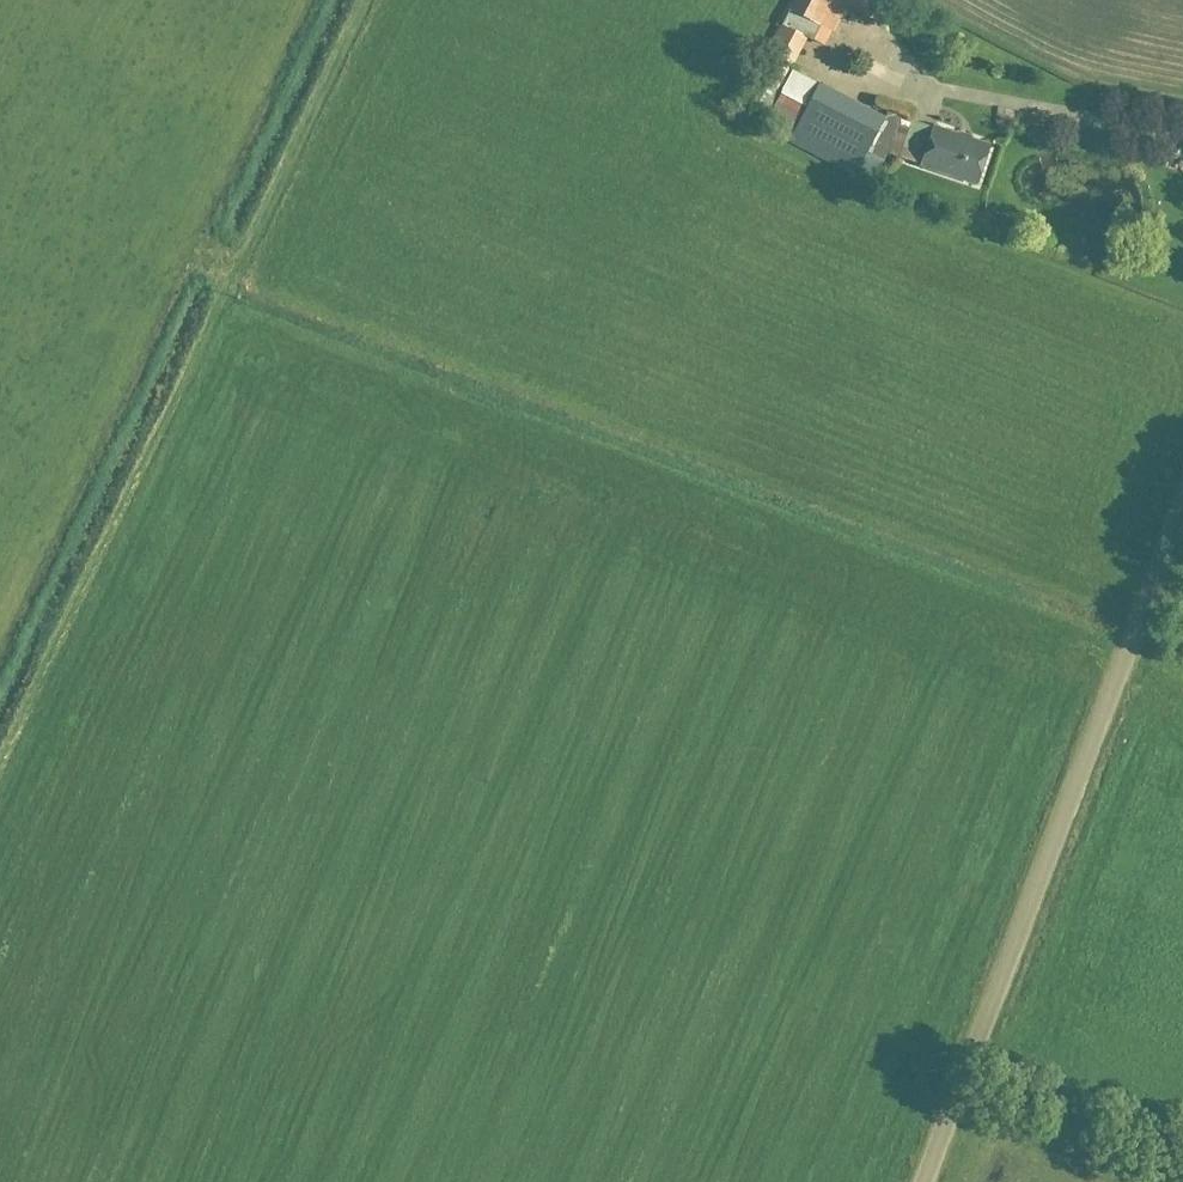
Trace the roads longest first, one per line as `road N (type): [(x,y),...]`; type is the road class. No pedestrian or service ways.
road 1 (unclassified): [(924,1181),(1182,504)]

